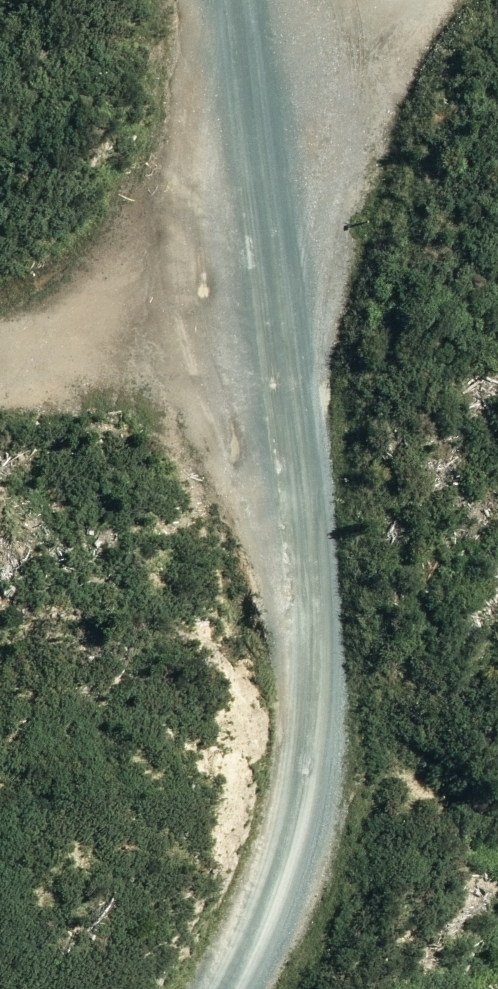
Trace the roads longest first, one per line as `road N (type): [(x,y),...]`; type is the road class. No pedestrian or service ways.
road 1 (track): [(236,0),(292,616),(261,771),(135,988)]
road 2 (track): [(271,384),(173,506),(0,499)]

